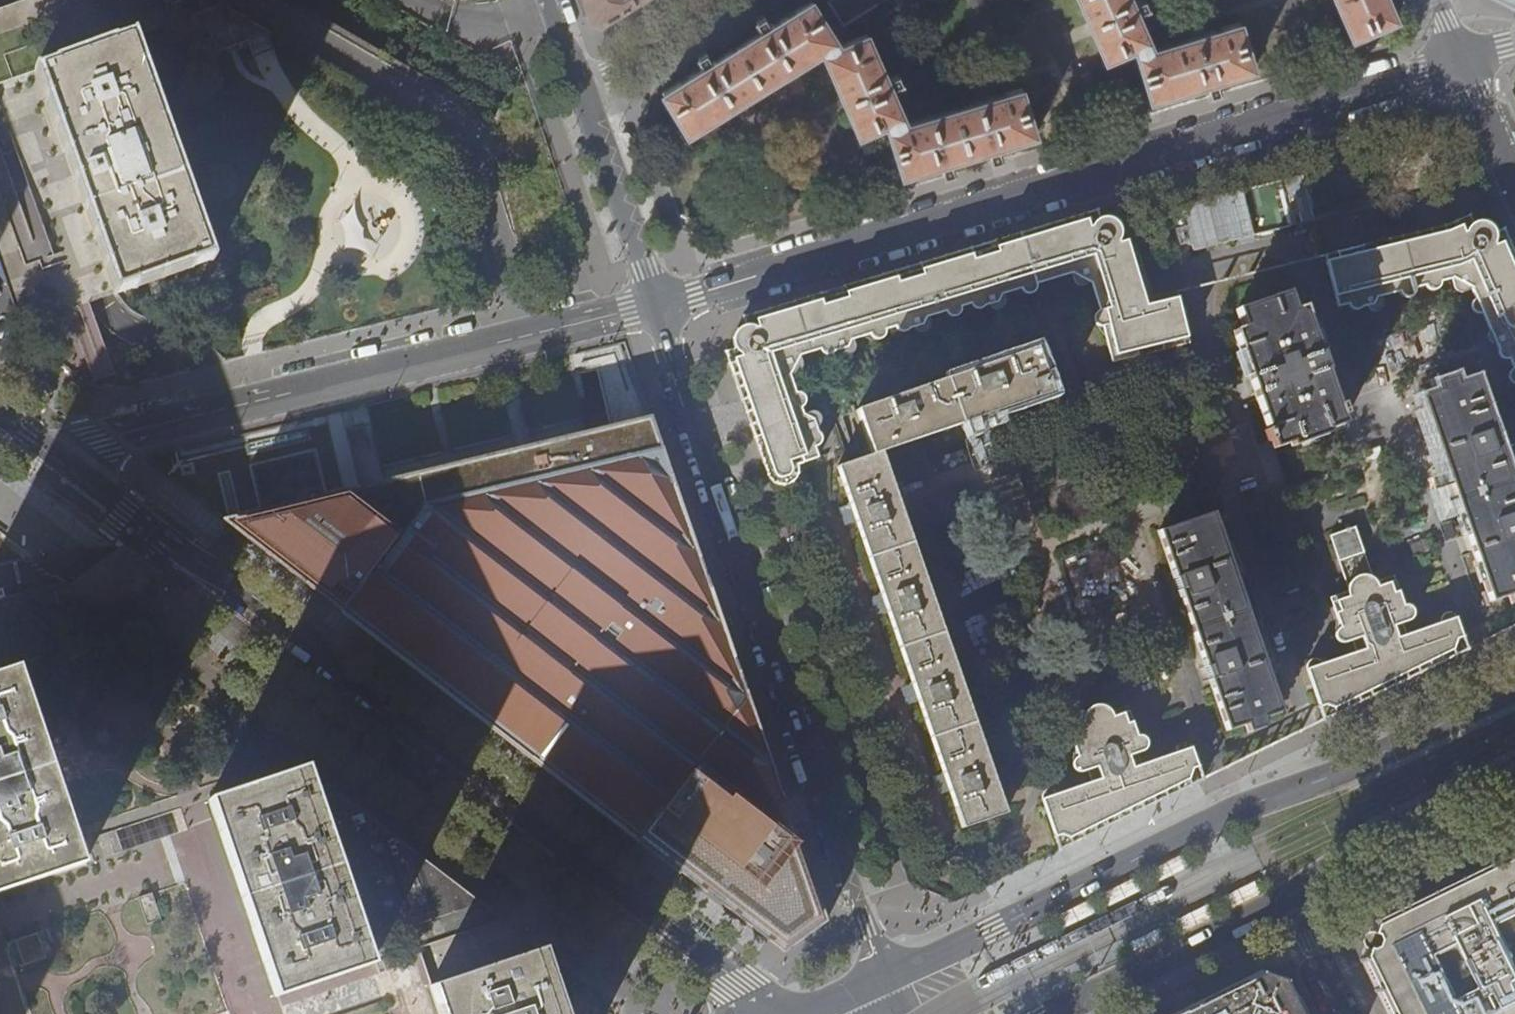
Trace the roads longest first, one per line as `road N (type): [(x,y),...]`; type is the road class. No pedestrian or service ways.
road 1 (secondary): [(788,1013),(732,980),(50,446)]
road 2 (residential): [(656,306),(1463,61)]
road 3 (tertiary): [(885,981),(656,306)]
road 4 (primary): [(1514,688),(885,981)]
road 5 (residential): [(50,446),(656,306)]
road 6 (primary): [(1048,1013),(1285,899)]
road 7 (primary): [(1285,899),(1514,772)]
road 8 (tertiary): [(656,306),(581,88)]
road 9 (residential): [(581,88),(719,0)]
road 10 (residential): [(1463,61),(1514,177)]
road 11 (residential): [(1340,1013),(1285,899)]

